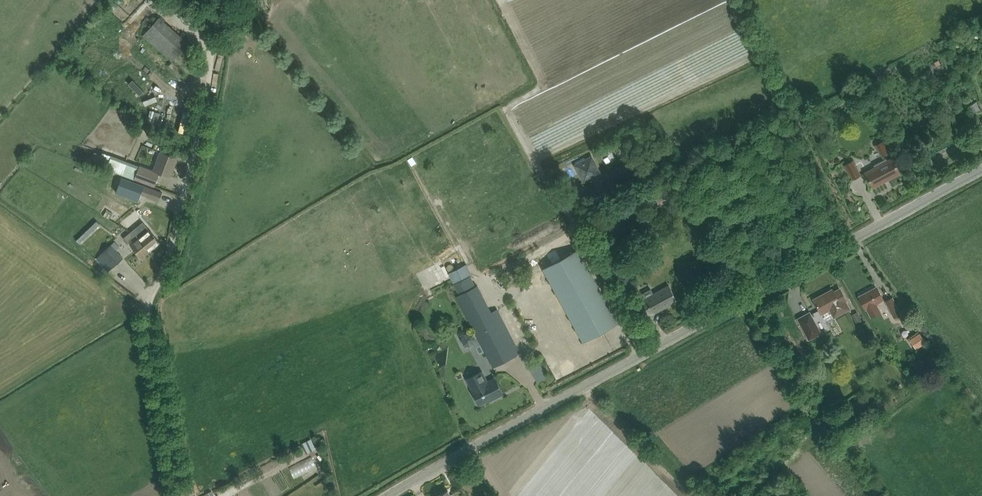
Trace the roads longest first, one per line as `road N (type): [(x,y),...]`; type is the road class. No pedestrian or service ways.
road 1 (unclassified): [(388,495),(981,170)]
road 2 (unclassified): [(177,495),(151,312),(213,34),(172,0)]

